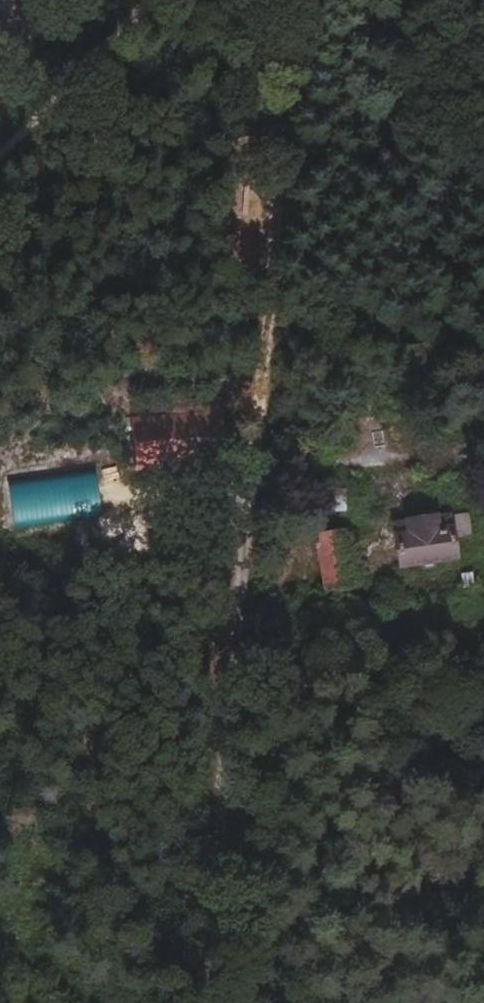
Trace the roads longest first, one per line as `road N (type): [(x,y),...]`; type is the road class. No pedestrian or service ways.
road 1 (unclassified): [(230,1002),(277,477)]
road 2 (track): [(0,547),(99,527),(172,488),(277,477)]
road 3 (track): [(0,182),(182,0)]
road 4 (track): [(277,477),(483,463)]

